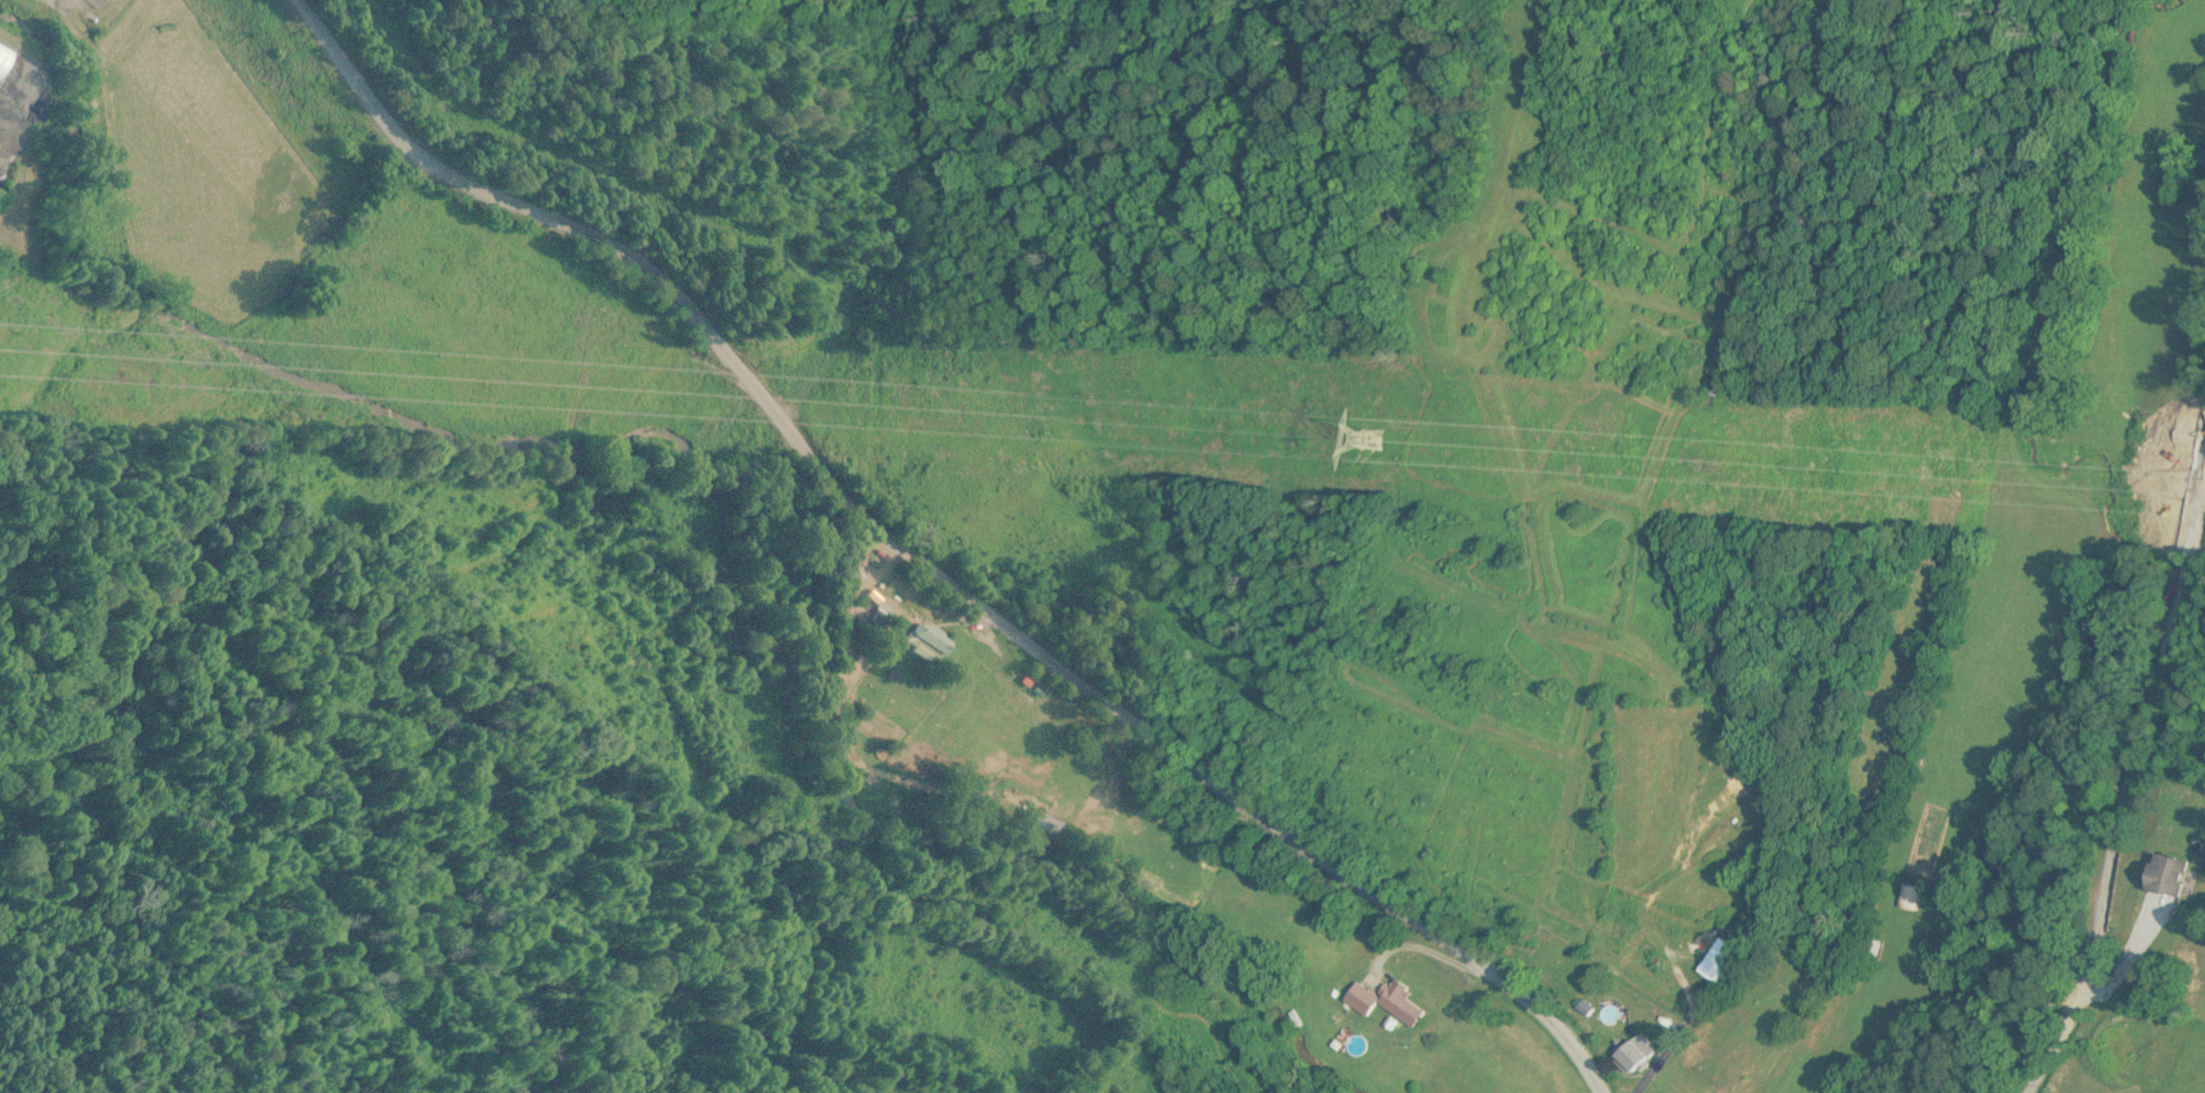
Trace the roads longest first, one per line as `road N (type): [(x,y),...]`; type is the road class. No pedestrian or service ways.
road 1 (tertiary): [(1606,1092),(1581,1046),(1554,1021),(1313,837),(888,538),(735,371),(717,298),(682,245),(429,140),(324,0)]
road 2 (residential): [(2043,1092),(2101,988),(2119,842),(2193,563),(2204,457)]

